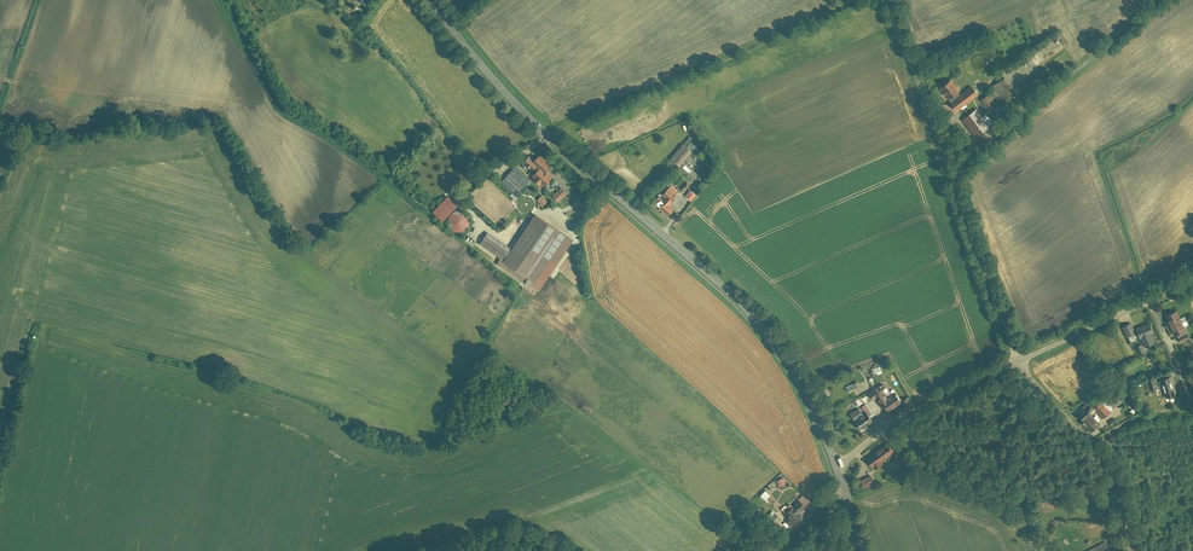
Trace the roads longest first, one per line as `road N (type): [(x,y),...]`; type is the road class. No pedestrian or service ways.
road 1 (tertiary): [(836,465),(805,389),(758,322),(522,111),(432,0)]
road 2 (residential): [(1018,362),(887,0)]
road 3 (residential): [(1131,550),(1110,470),(1018,362)]
road 4 (residential): [(1018,362),(936,399),(836,465)]
road 5 (residential): [(1192,281),(1018,362)]

